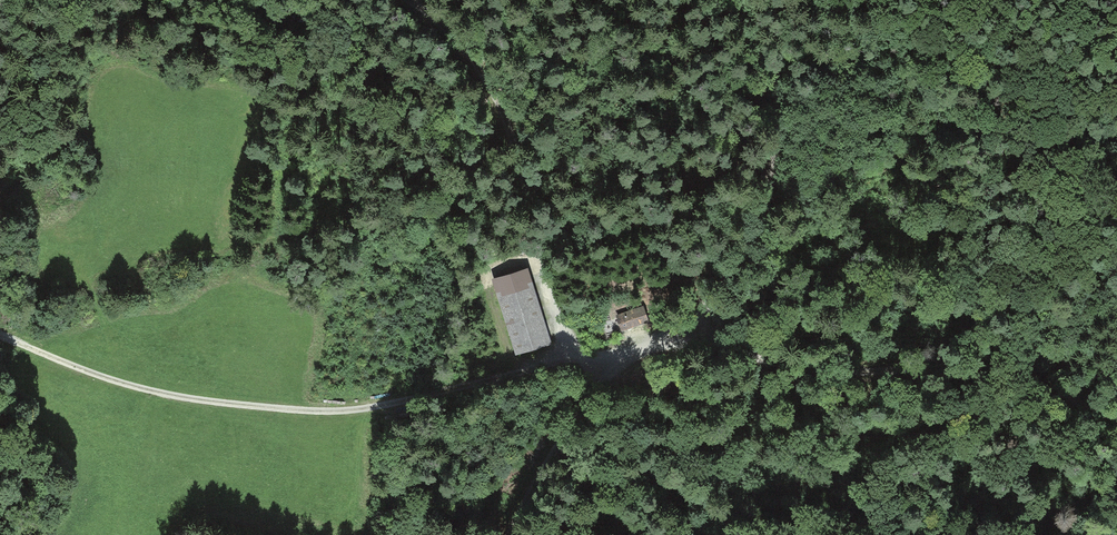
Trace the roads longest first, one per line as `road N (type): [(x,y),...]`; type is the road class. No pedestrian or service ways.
road 1 (track): [(0,333),(118,383),(308,413),(571,360)]
road 2 (track): [(1116,435),(1037,382),(1003,371),(800,369),(690,336)]
road 3 (track): [(610,360),(690,336),(739,263),(768,194),(774,114),(736,0)]
road 4 (track): [(409,0),(438,21),(490,84),(511,137),(571,360)]
road 5 (track): [(610,360),(509,534)]

